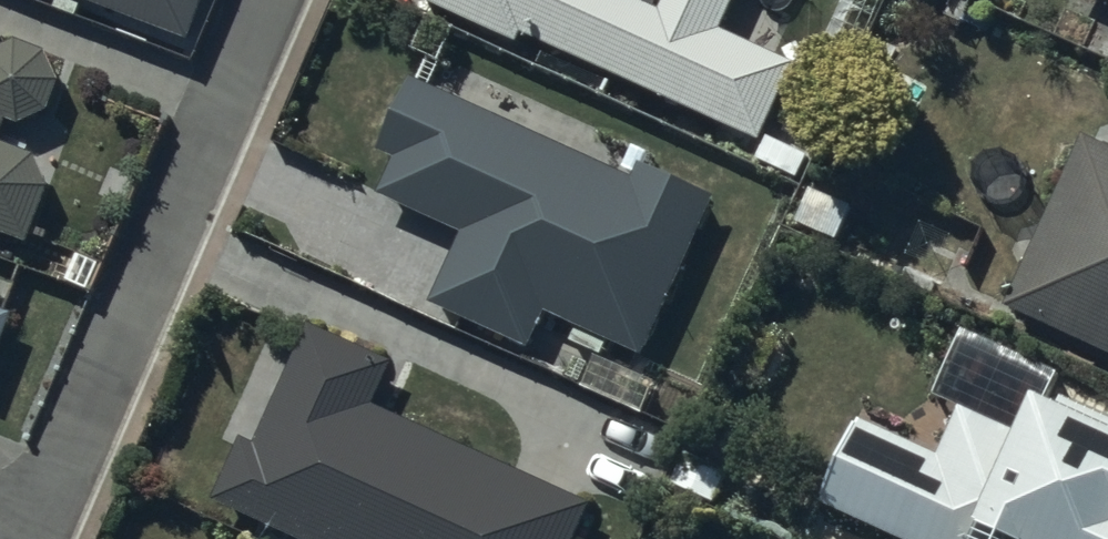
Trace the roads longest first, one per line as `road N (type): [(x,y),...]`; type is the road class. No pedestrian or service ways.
road 1 (residential): [(269,0),(34,538)]

